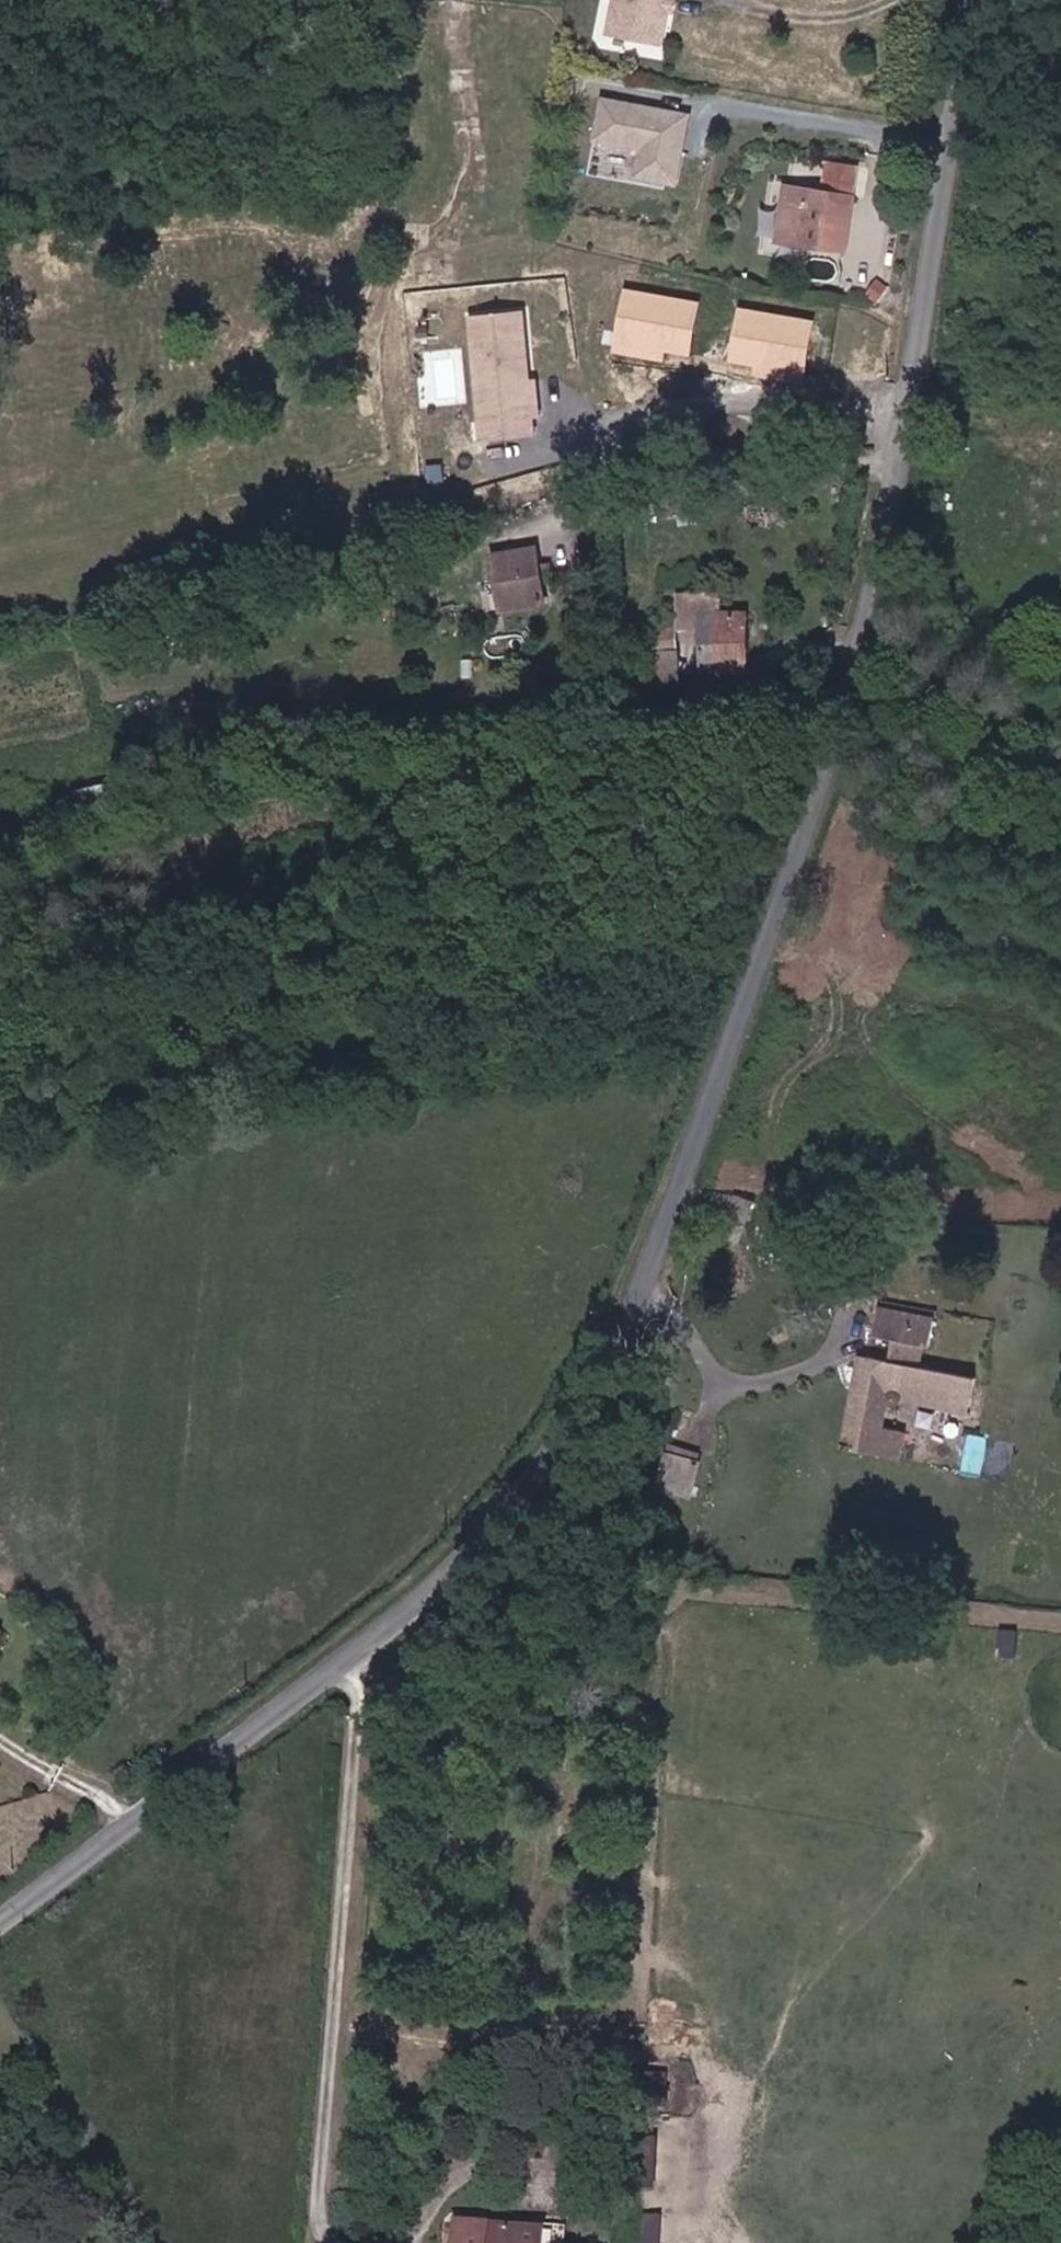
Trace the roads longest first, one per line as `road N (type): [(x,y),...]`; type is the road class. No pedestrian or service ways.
road 1 (tertiary): [(0,1919),(404,1616),(532,1486),(625,1339),(817,830),(919,371),(977,0)]

